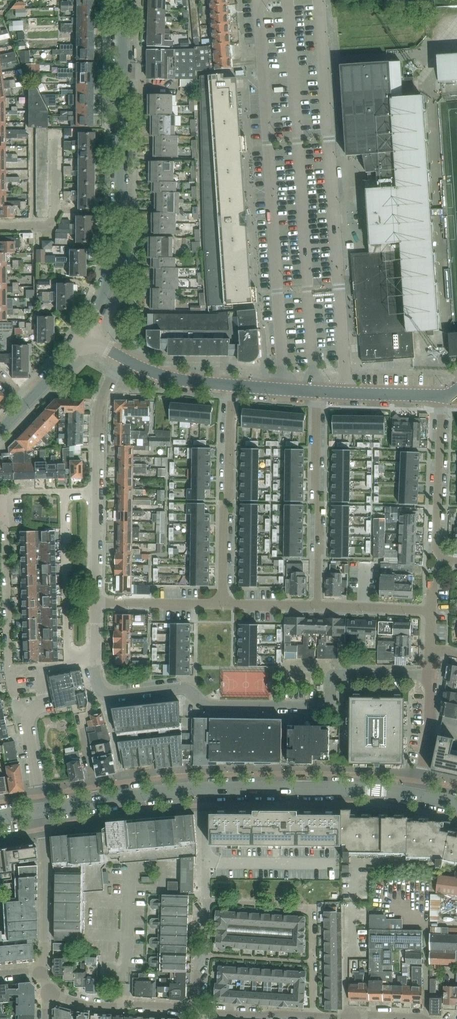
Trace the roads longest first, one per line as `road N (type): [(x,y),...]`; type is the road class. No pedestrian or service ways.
road 1 (secondary): [(40,810),(185,790),(418,795)]
road 2 (residential): [(105,693),(182,688),(212,705),(318,707),(338,675),(431,674)]
road 3 (unclassified): [(84,336),(119,233),(121,0)]
road 4 (residential): [(223,604),(234,385)]
road 5 (residential): [(317,605),(317,391)]
road 6 (residential): [(64,493),(67,649),(95,658)]
road 7 (residential): [(456,561),(437,546),(442,396)]
road 8 (residential): [(49,994),(198,1011)]
road 9 (residential): [(6,517),(8,665)]
road 10 (residential): [(98,492),(99,411),(123,357)]
road 11 (residential): [(45,940),(40,810)]
road 12 (residential): [(96,603),(223,604)]
road 13 (unclassified): [(442,396),(317,391)]
road 14 (residential): [(418,795),(431,674)]

